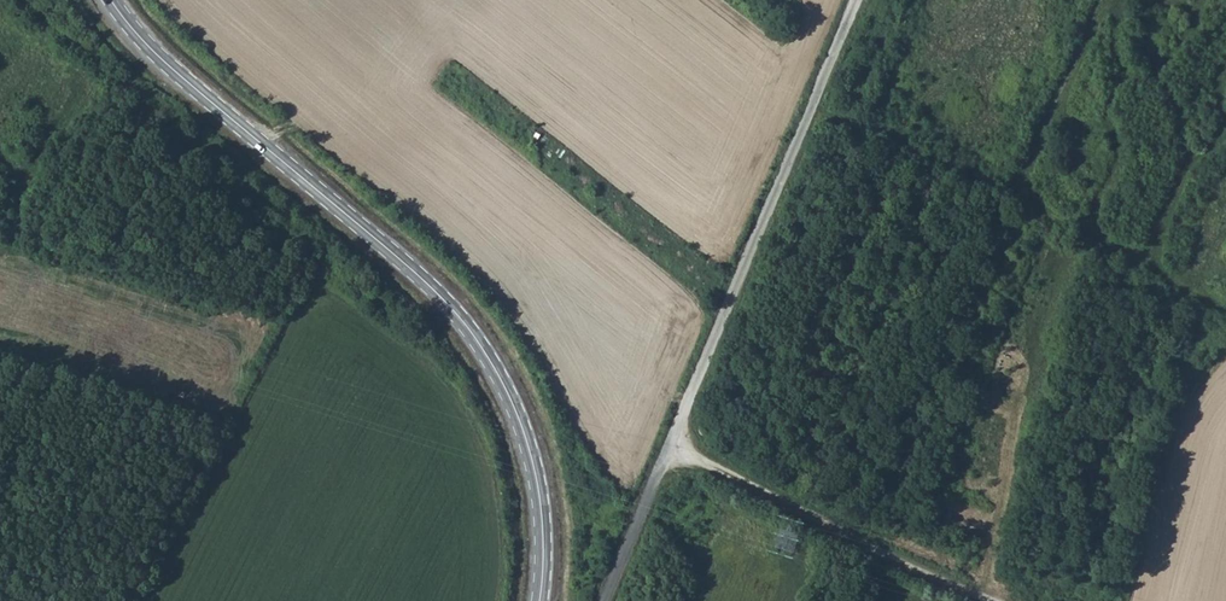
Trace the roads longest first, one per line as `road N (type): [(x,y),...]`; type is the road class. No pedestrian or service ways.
road 1 (tertiary): [(541,600),(545,558),(530,449),(482,346),(435,291),(139,37),(108,0)]
road 2 (track): [(668,451),(988,600)]

